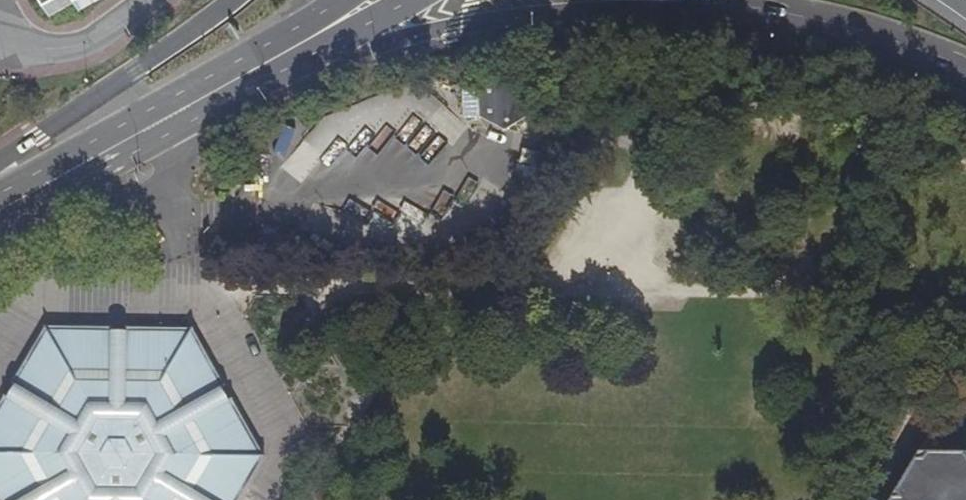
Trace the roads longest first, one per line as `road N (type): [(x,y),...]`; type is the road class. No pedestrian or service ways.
road 1 (trunk): [(297,46),(689,0)]
road 2 (tertiary): [(297,46),(0,212)]
road 3 (trunk): [(227,0),(0,168)]
road 4 (trunk): [(706,0),(804,17),(965,71)]
road 5 (residential): [(151,0),(134,19),(68,49),(0,35)]

